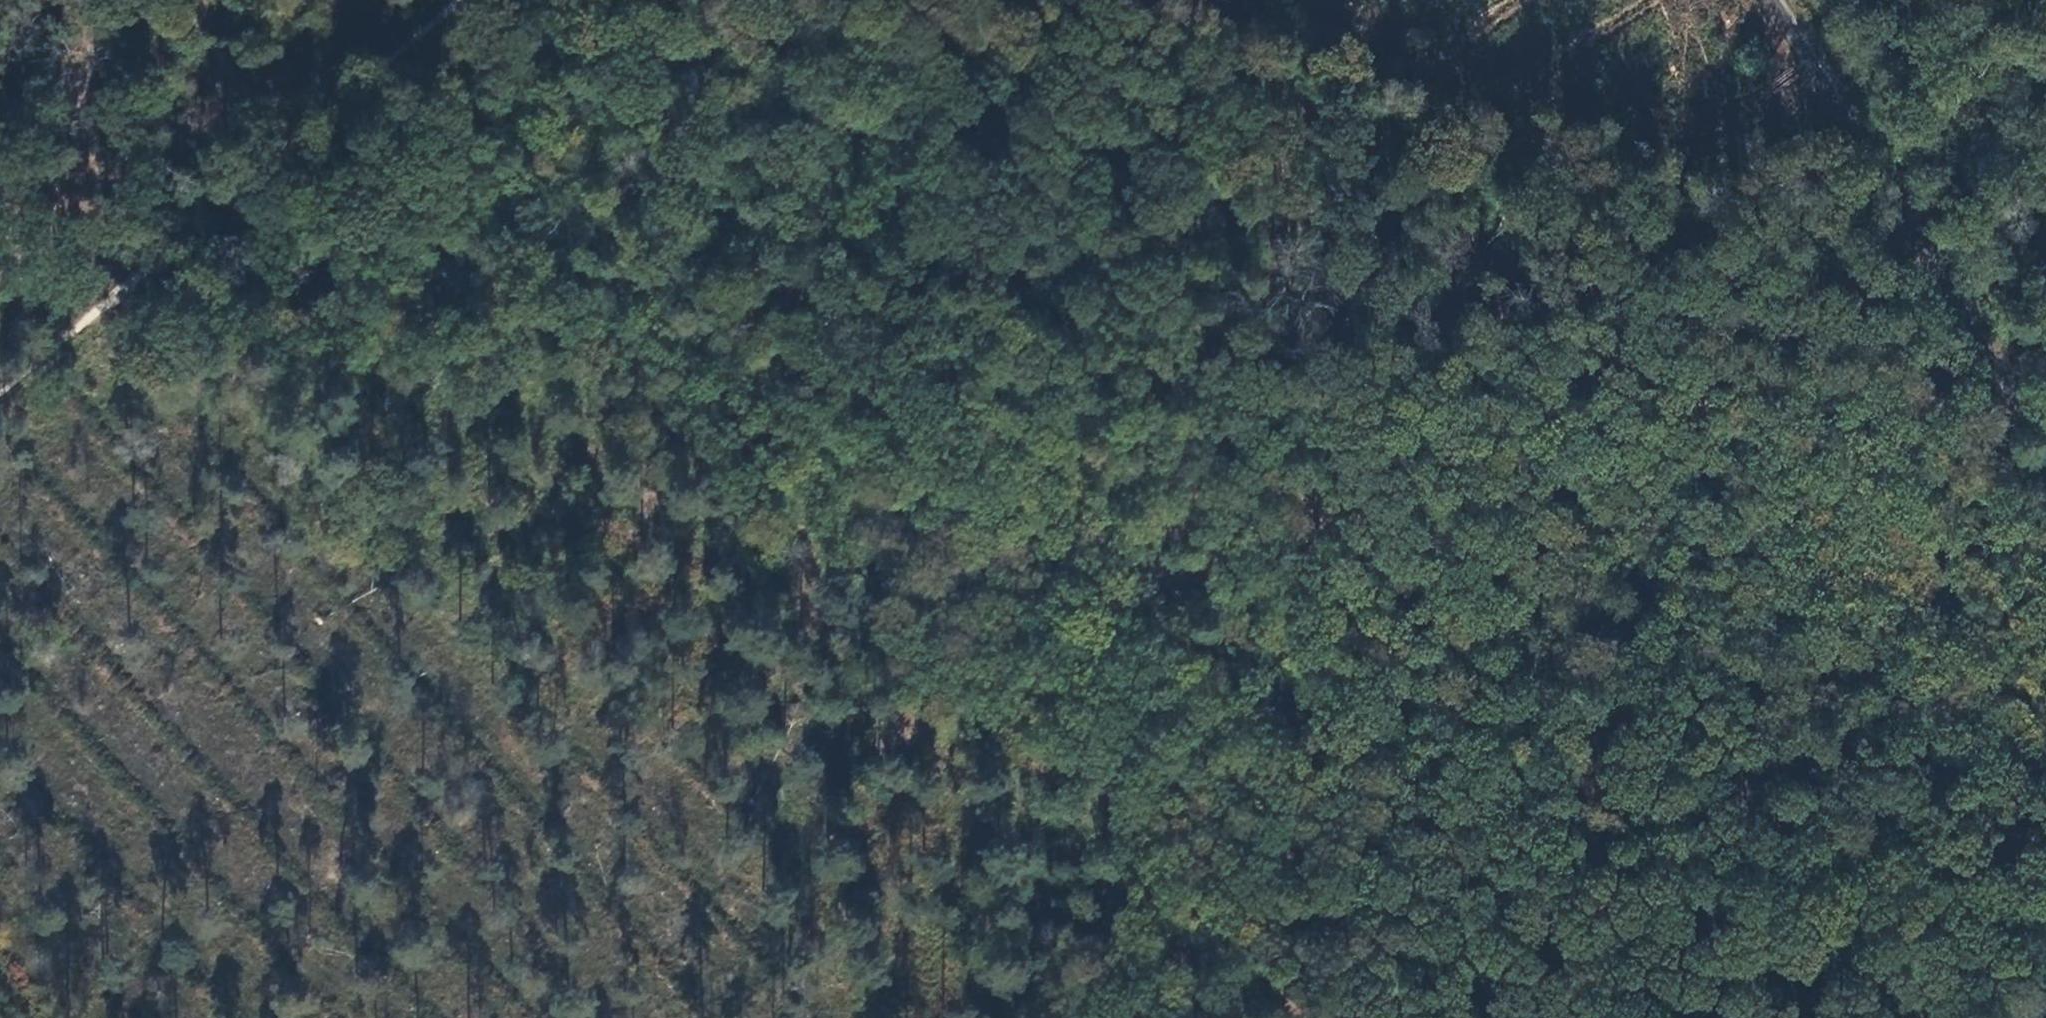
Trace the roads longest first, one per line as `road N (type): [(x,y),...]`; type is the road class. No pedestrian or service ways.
road 1 (track): [(0,393),(452,6)]
road 2 (track): [(2045,441),(1777,0)]

